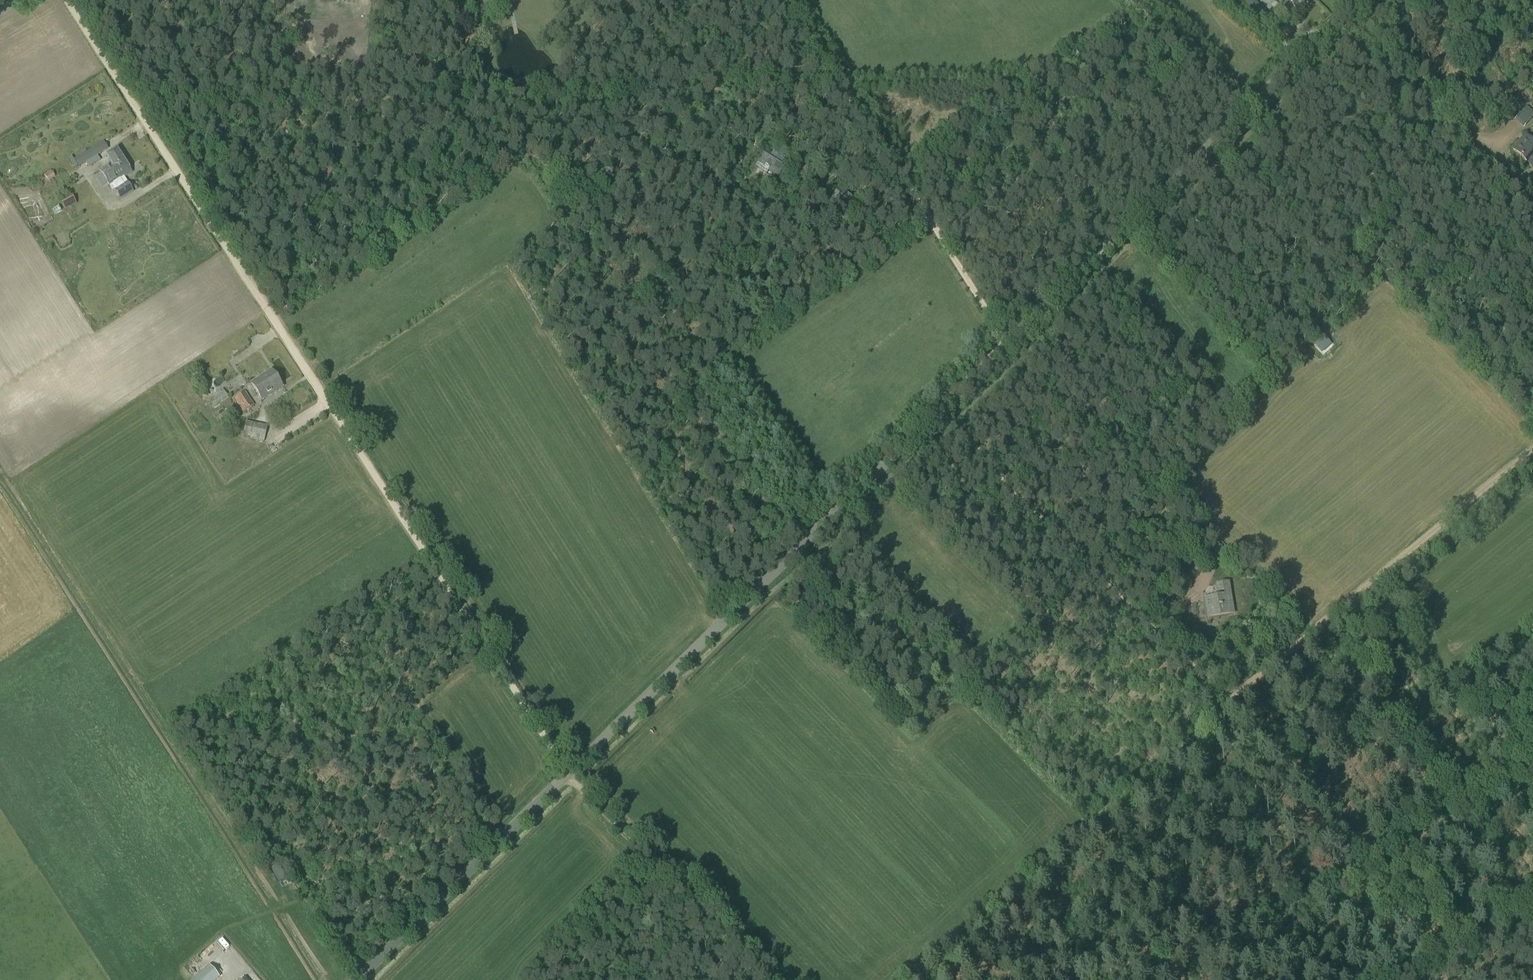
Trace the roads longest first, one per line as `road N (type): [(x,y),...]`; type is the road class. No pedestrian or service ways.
road 1 (unclassified): [(361,979),(1362,0)]
road 2 (track): [(572,772),(70,0)]
road 3 (track): [(1011,345),(785,0)]
road 4 (track): [(1227,703),(943,413)]
road 5 (track): [(1227,703),(1532,448)]
road 6 (track): [(572,772),(766,979)]
road 7 (track): [(1094,815),(1227,703)]
road 8 (track): [(1532,919),(1390,979)]

